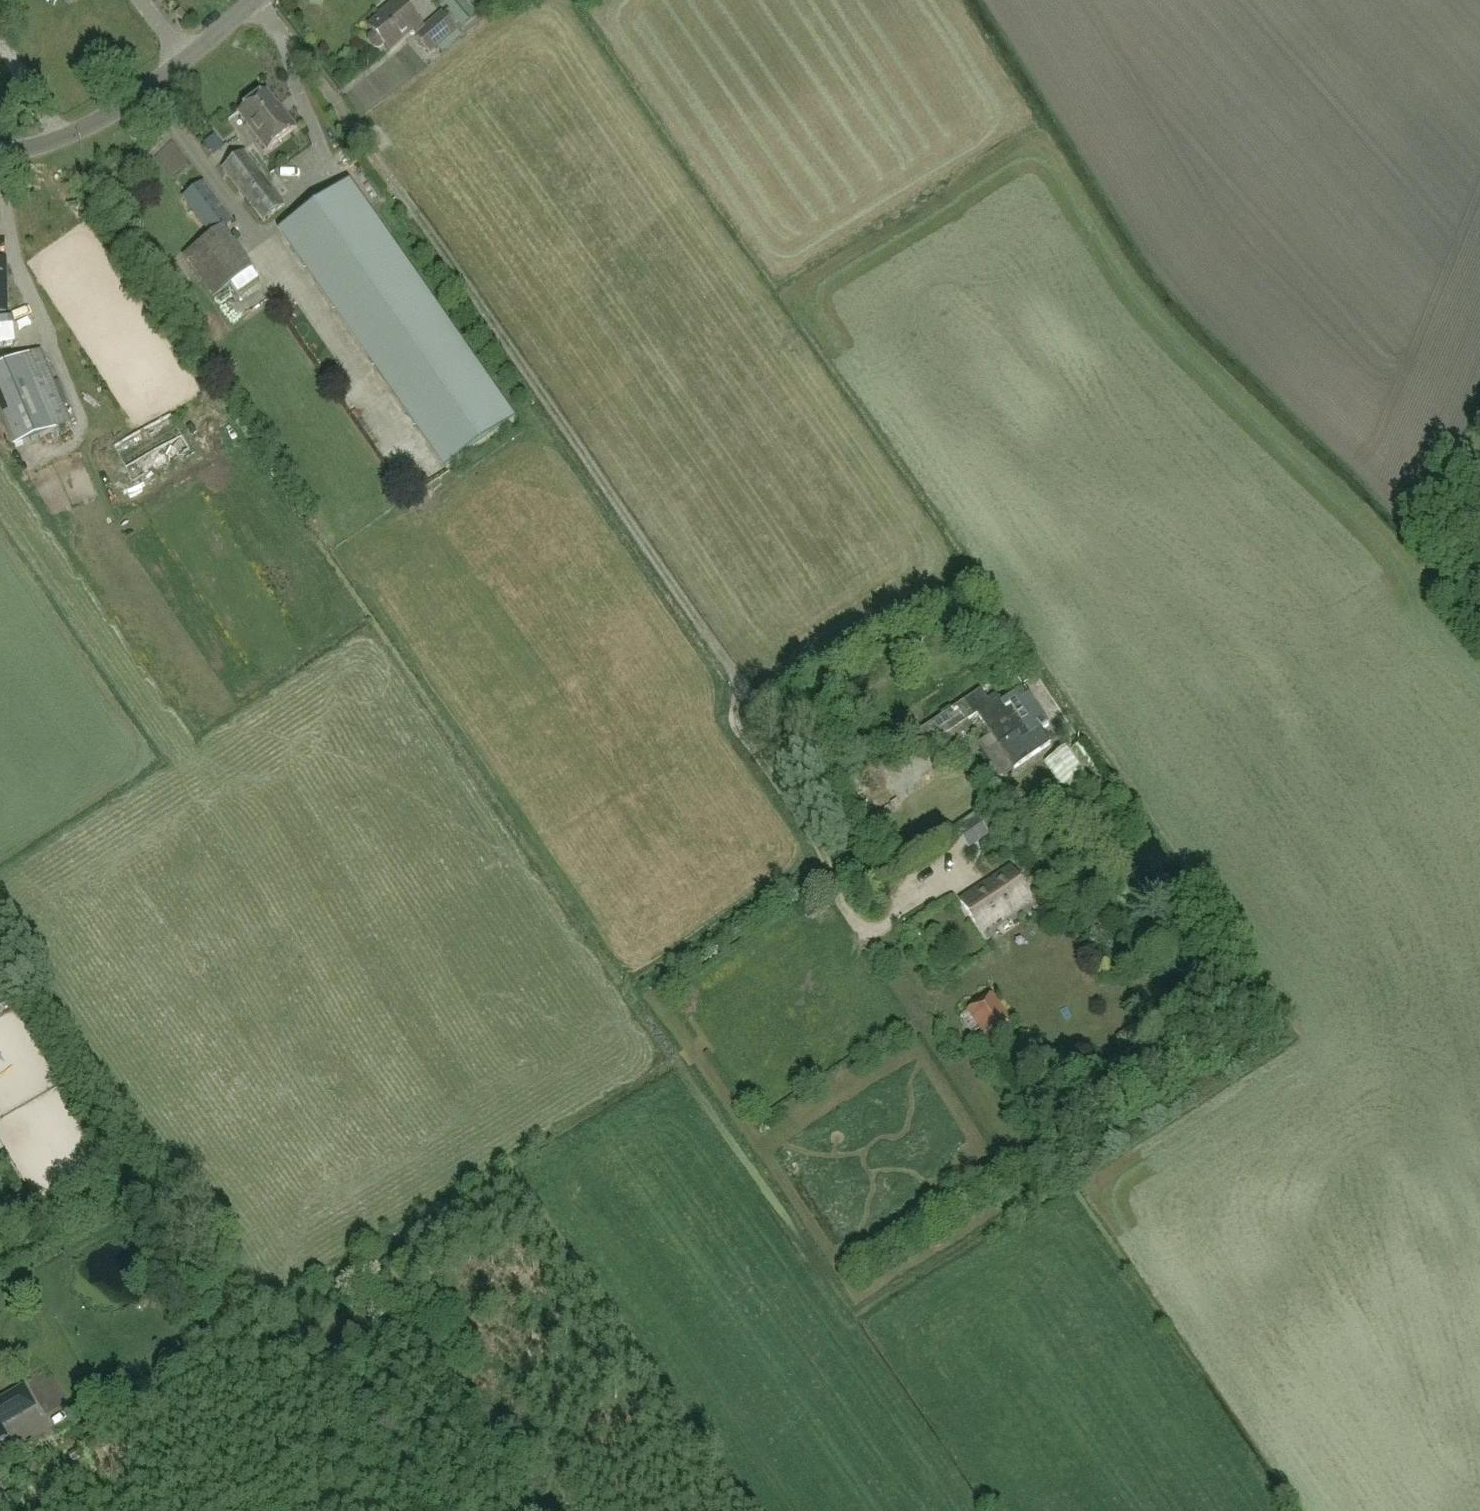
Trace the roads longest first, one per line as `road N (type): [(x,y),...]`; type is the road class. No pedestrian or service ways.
road 1 (unclassified): [(0,162),(102,120),(251,0)]
road 2 (track): [(1479,618),(1430,570),(1479,451)]

